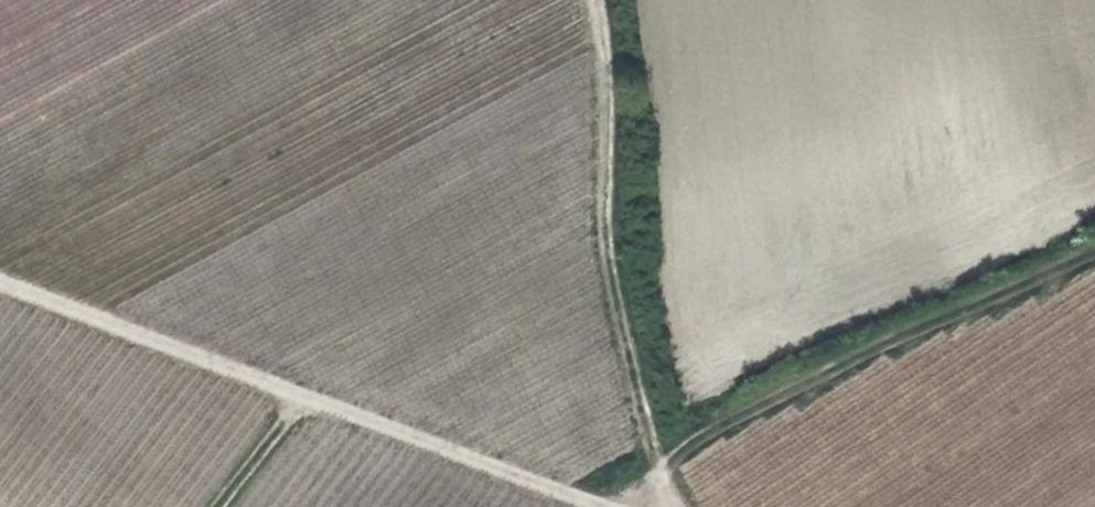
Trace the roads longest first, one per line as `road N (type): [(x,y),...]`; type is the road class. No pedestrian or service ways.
road 1 (unclassified): [(0,278),(627,506)]
road 2 (unclassified): [(683,506),(613,227),(605,51),(595,0)]
road 3 (track): [(668,465),(805,382),(1094,247)]
road 4 (track): [(221,506),(311,391)]

